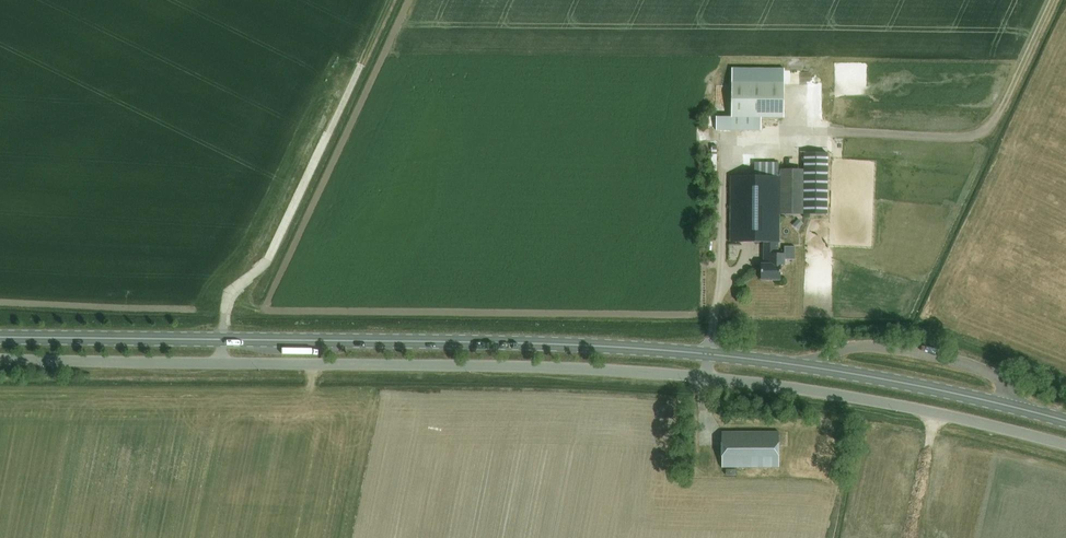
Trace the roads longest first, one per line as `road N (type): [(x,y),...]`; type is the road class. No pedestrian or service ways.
road 1 (secondary): [(1065,422),(911,385),(709,355),(534,343),(0,338)]
road 2 (unclassified): [(1065,443),(936,411),(705,375),(0,357)]

